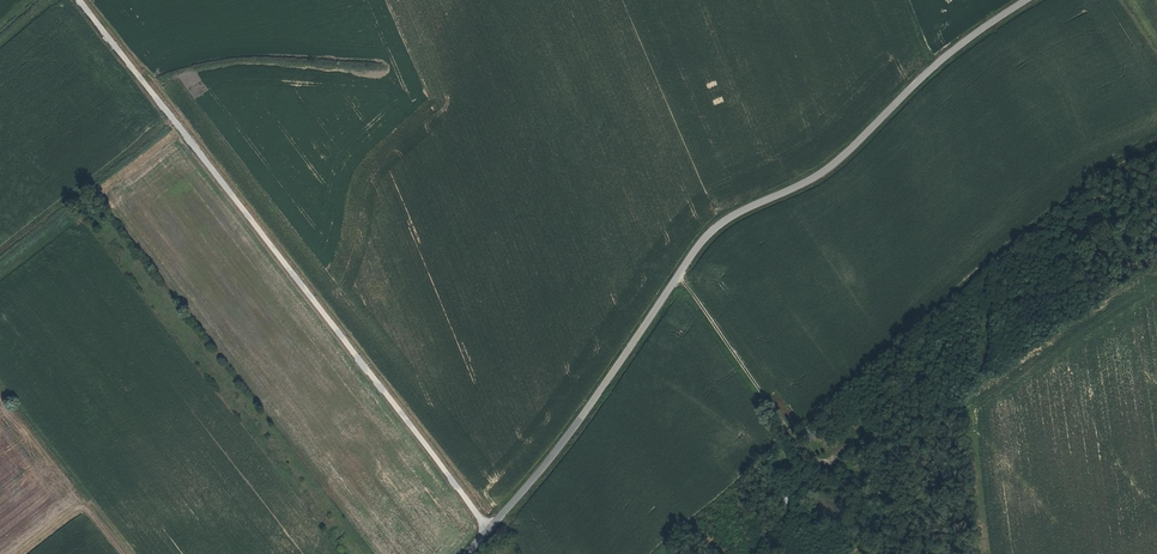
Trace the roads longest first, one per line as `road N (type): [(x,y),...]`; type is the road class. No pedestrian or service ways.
road 1 (unclassified): [(1030,0),(928,73),(819,177),(723,223),(472,553)]
road 2 (track): [(490,532),(79,0)]
road 3 (track): [(680,278),(808,454)]
road 4 (track): [(23,553),(78,512),(90,513),(121,553)]

